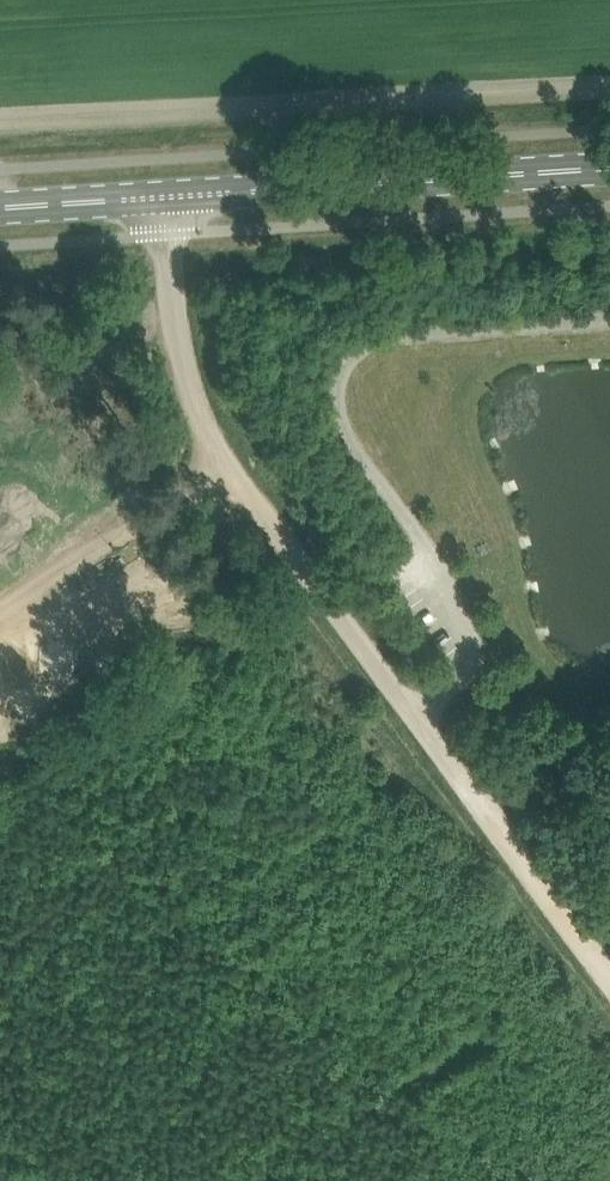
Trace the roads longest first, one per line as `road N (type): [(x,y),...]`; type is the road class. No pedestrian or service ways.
road 1 (primary): [(609,172),(0,207)]
road 2 (track): [(413,705),(293,556),(204,406),(175,307),(172,196)]
road 3 (track): [(609,969),(420,714)]

